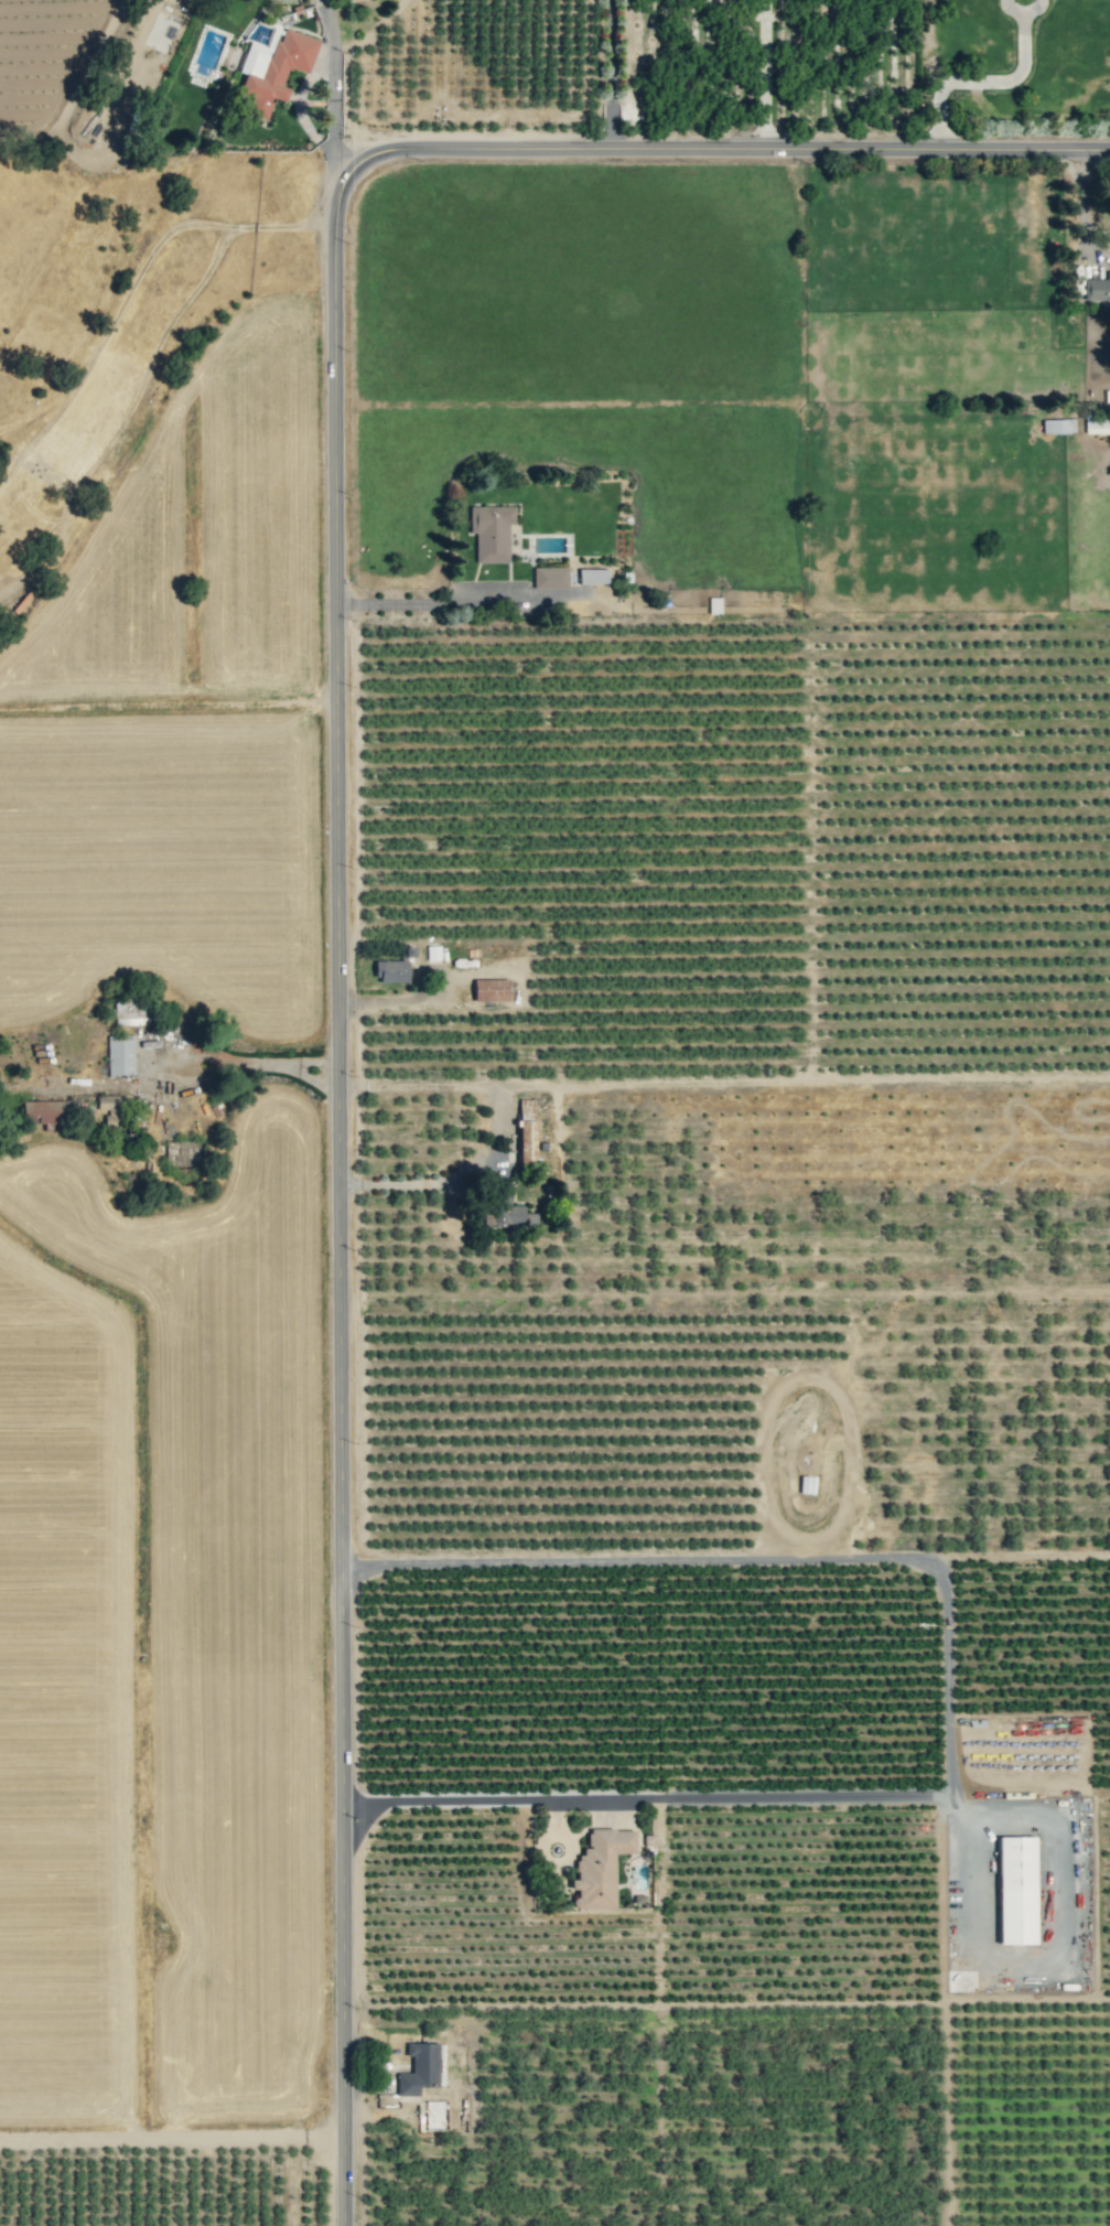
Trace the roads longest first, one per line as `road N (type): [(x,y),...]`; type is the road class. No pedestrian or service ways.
road 1 (residential): [(346,2225),(337,184),(369,152),(407,147),(1109,145)]

